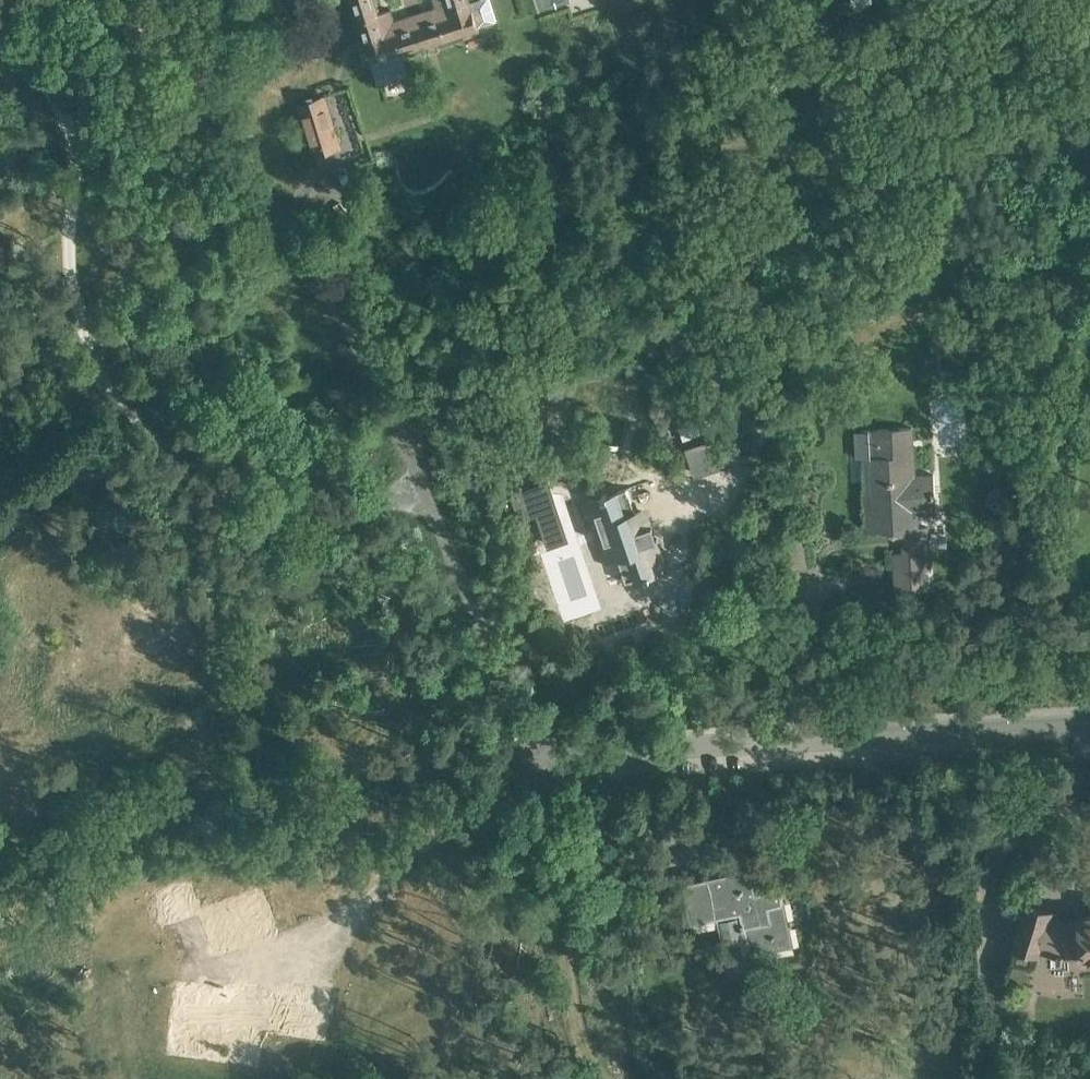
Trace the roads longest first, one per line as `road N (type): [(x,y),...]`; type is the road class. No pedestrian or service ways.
road 1 (unclassified): [(98,372),(160,455),(200,490),(243,502),(428,504),(531,751),(1089,717)]
road 2 (track): [(590,1064),(531,751),(405,771)]
road 3 (track): [(531,751),(513,783),(411,852),(345,926),(301,956),(205,967)]

